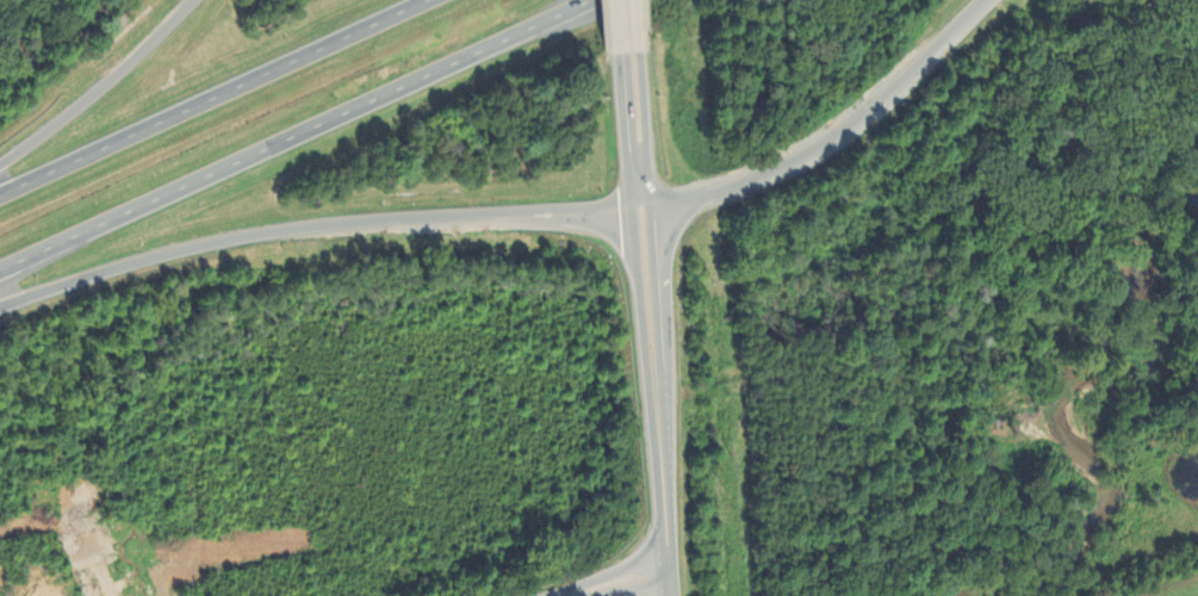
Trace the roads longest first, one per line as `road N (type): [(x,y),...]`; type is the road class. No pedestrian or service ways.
road 1 (motorway): [(0,277),(604,0)]
road 2 (motorway): [(0,305),(231,240),(641,205)]
road 3 (secondary): [(676,595),(628,60)]
road 4 (motorway): [(440,0),(0,203)]
road 5 (motorway): [(641,205),(718,194),(834,135),(983,0)]
road 6 (motorway): [(195,0),(61,126),(0,165)]
road 7 (residential): [(536,595),(612,572),(674,565)]

